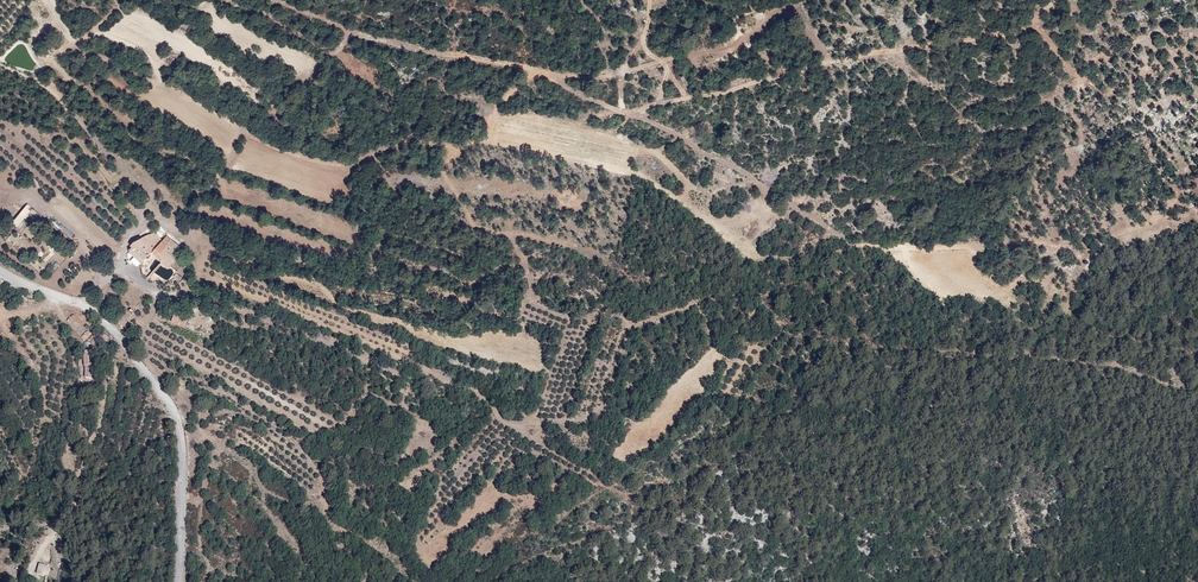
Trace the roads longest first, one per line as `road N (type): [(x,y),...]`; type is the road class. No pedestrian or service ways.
road 1 (track): [(585,321),(534,299),(517,241),(472,221),(442,167),(451,154),(493,138),(496,110),(527,79),(545,72),(626,111),(734,91),(825,62),(1010,32),(1061,0)]
road 2 (track): [(329,57),(353,34),(598,78),(722,51),(786,6),(815,29),(830,61)]
road 3 (unclassified): [(183,581),(187,452),(173,403),(99,316),(0,271)]

